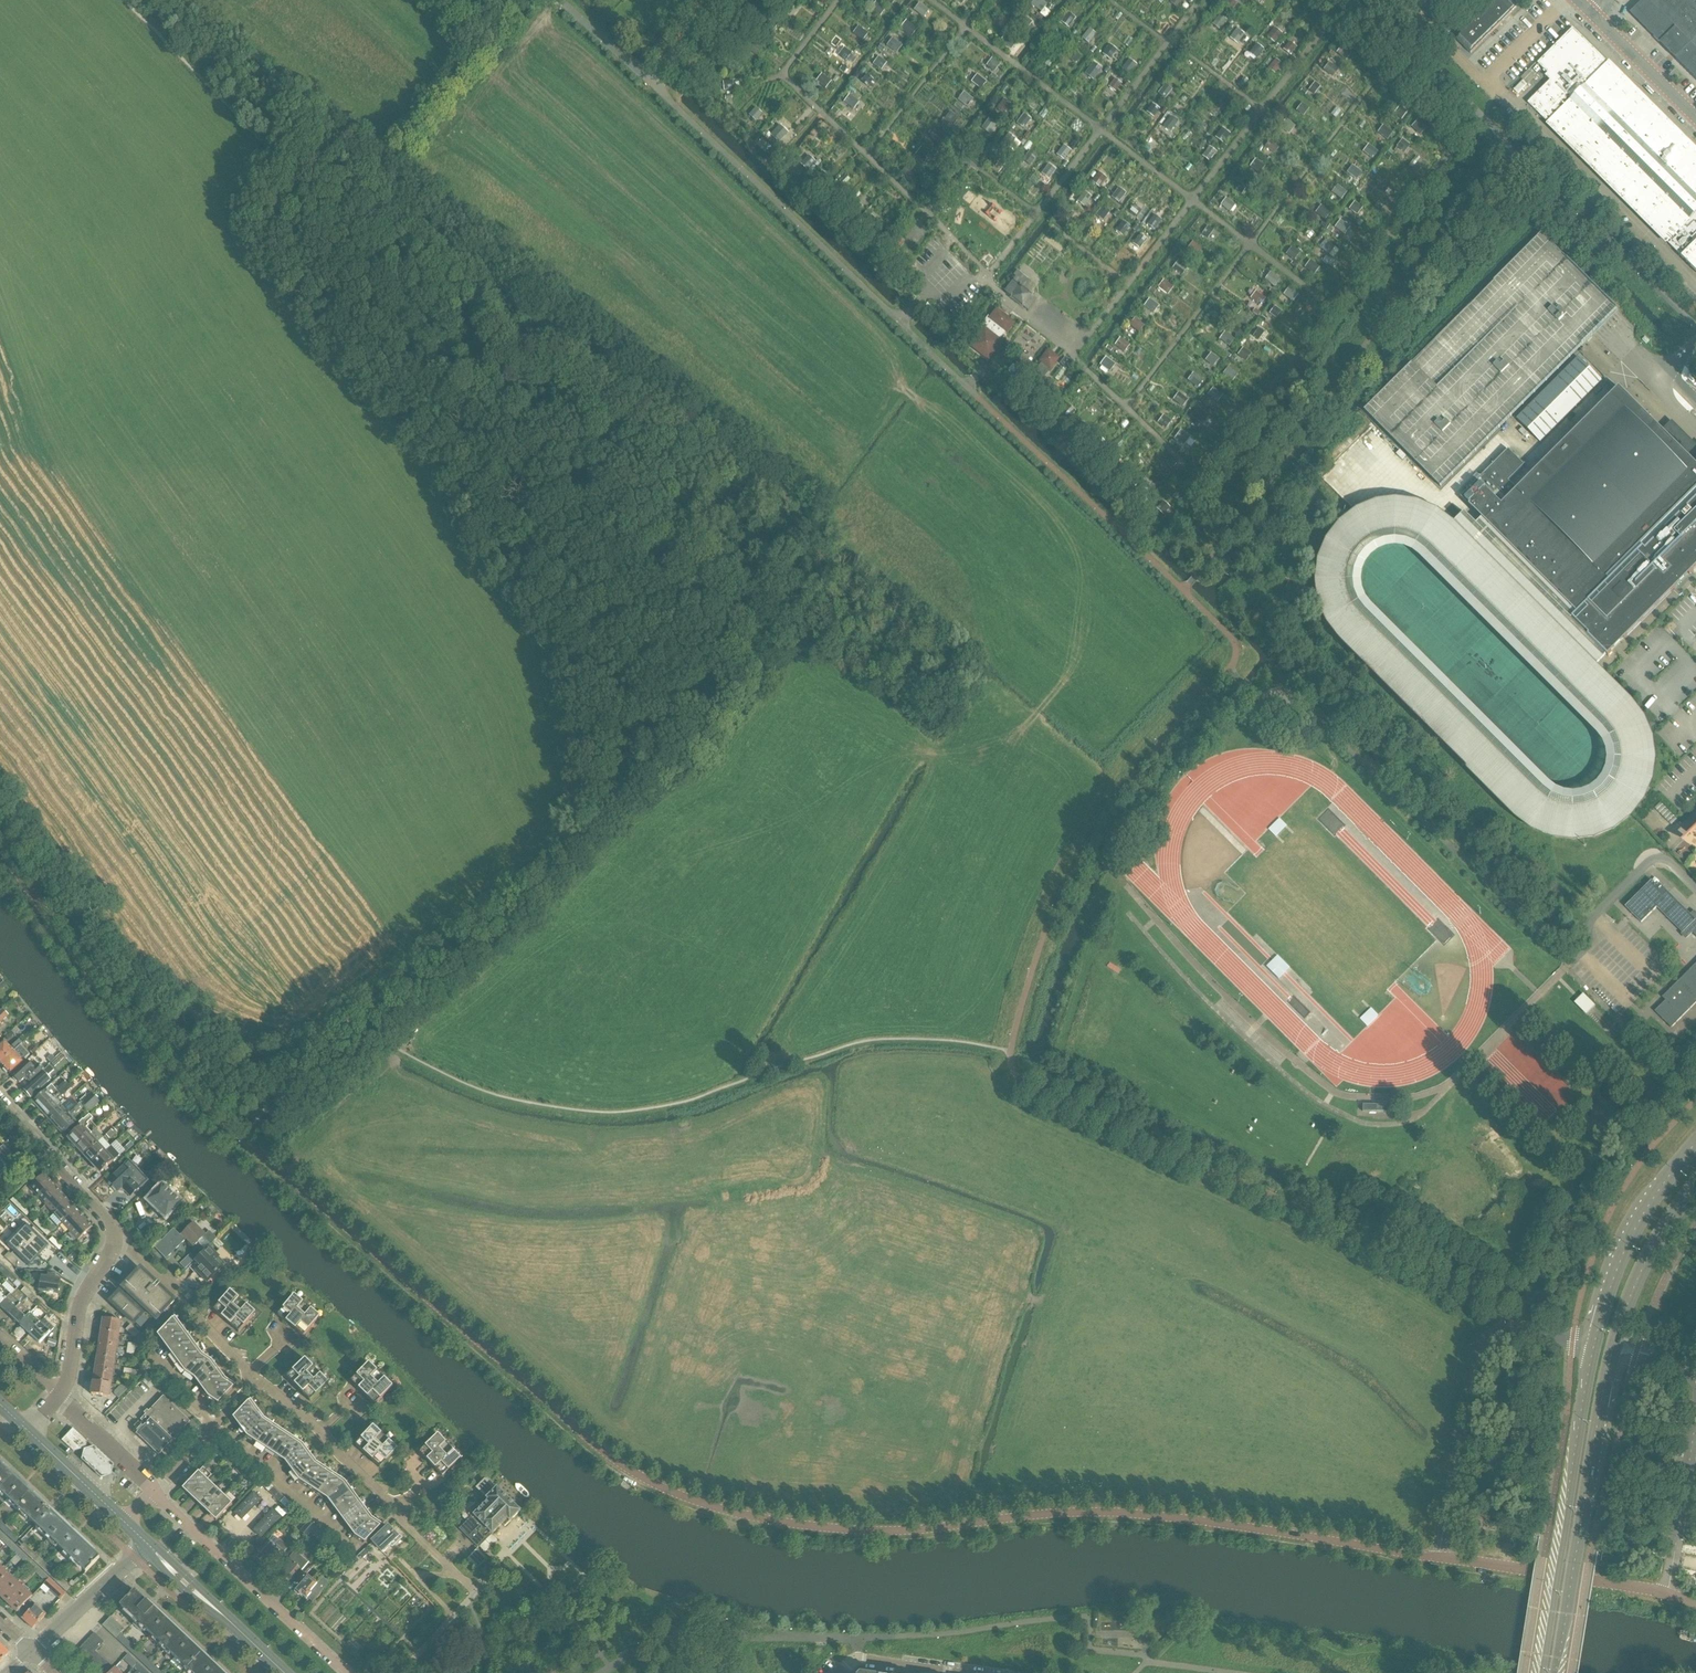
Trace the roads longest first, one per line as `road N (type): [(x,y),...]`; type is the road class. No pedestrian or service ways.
road 1 (tertiary): [(1439,1558),(1130,1514),(1074,1512),(885,1531),(826,1528),(725,1510),(643,1479),(598,1449),(184,1084),(122,1017),(0,850)]
road 2 (unclassified): [(654,83),(973,394)]
road 3 (residential): [(59,1392),(68,1382),(87,1290),(114,1240),(101,1214),(0,1106)]
road 4 (secondary): [(1591,1342),(1543,1672)]
road 5 (secondary): [(1553,1672),(1614,1346)]
road 6 (residential): [(347,1672),(155,1492)]
road 7 (tertiary): [(1513,1332),(1490,1334),(1475,1353),(1439,1558)]
road 8 (tertiary): [(1666,1593),(1439,1558)]
road 9 (secondary): [(1695,1142),(1626,1239),(1591,1342)]
road 10 (residential): [(408,1527),(321,1433),(255,1381)]
road 11 (secondary): [(283,1672),(147,1545)]
road 12 (secondary): [(1614,1346),(1645,1262),(1695,1185)]
road 13 (tertiary): [(1666,1593),(1695,1423)]
road 14 (residential): [(147,1545),(30,1651)]
road 15 (residential): [(155,1492),(255,1381)]
road 16 (tertiary): [(1695,117),(1593,15)]
road 17 (residential): [(155,1492),(59,1392)]
road 18 (secondary): [(120,1519),(24,1429)]
road 19 (unclassified): [(559,0),(654,83)]

